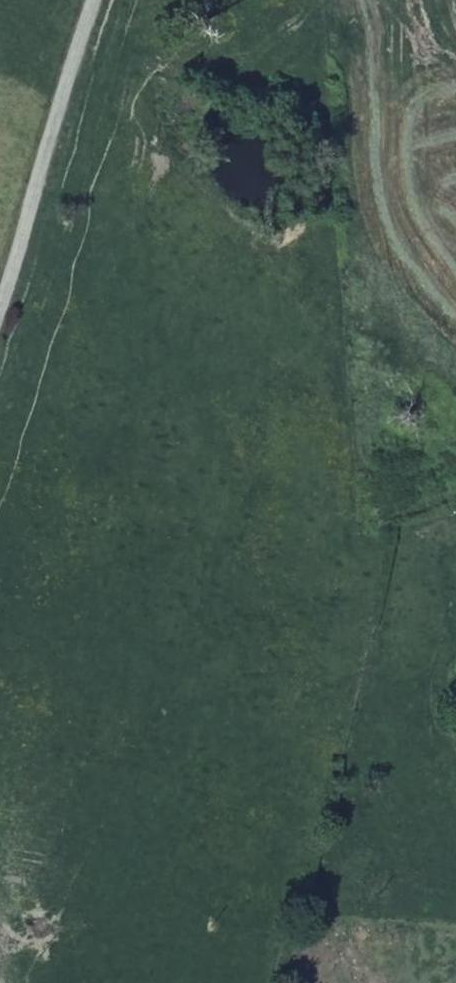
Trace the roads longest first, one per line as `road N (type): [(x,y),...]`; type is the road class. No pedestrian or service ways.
road 1 (unclassified): [(0,311),(94,0)]

